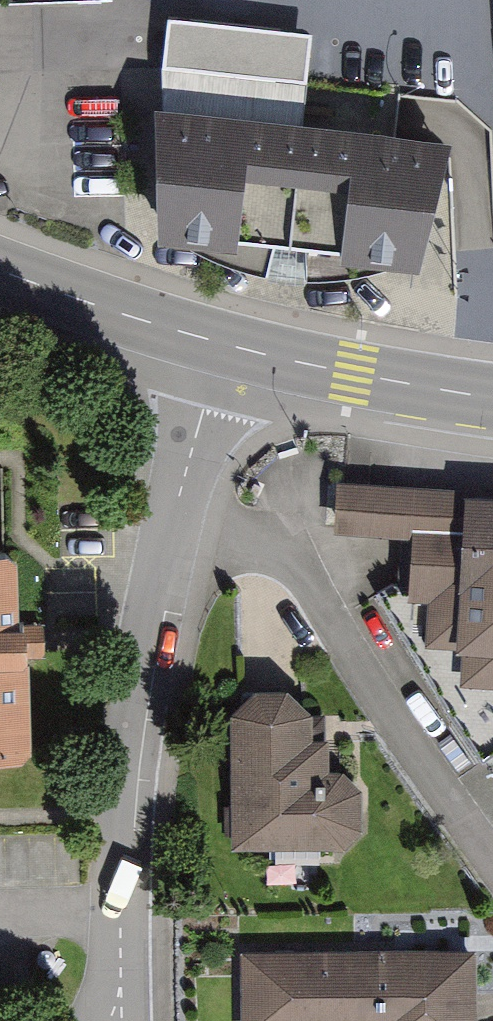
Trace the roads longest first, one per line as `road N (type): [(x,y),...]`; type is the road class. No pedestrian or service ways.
road 1 (residential): [(174,523),(141,661),(123,820),(121,1020)]
road 2 (residential): [(492,859),(277,546),(174,523)]
road 3 (secondary): [(492,399),(354,377),(223,344)]
road 4 (secondary): [(223,344),(0,270)]
road 5 (residential): [(223,344),(174,523)]

